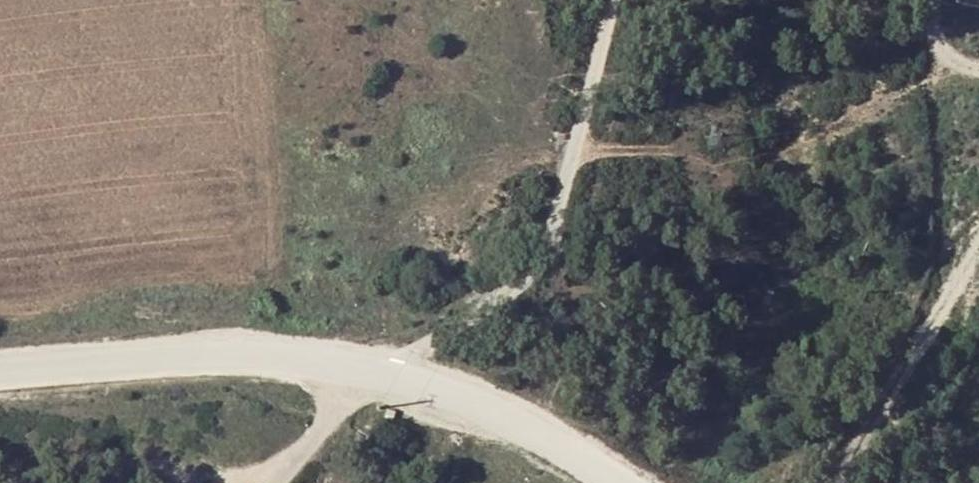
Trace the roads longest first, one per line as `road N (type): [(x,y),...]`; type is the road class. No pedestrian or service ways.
road 1 (unclassified): [(610,0),(537,265),(384,377)]
road 2 (unclassified): [(0,370),(262,355),(384,377)]
road 3 (unclassified): [(384,377),(494,411),(614,482)]
road 4 (track): [(573,148),(729,163),(758,155)]
road 5 (track): [(384,377),(338,406),(279,482)]

